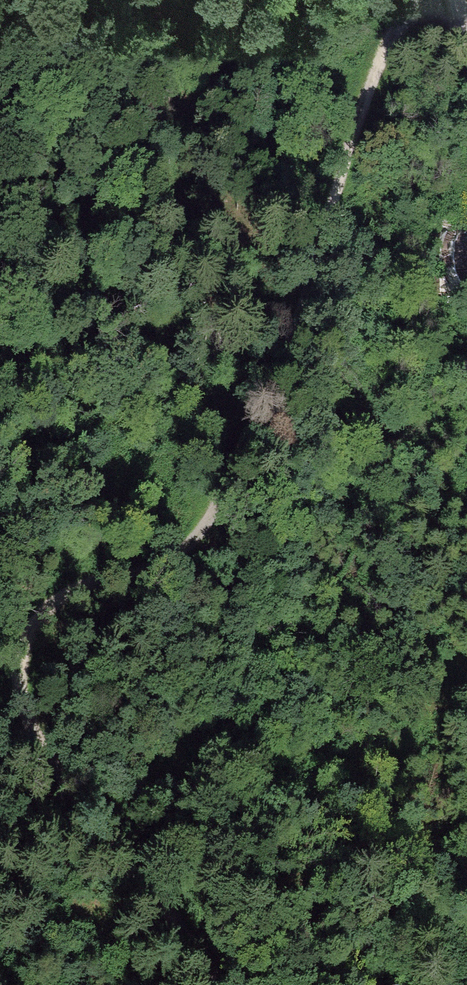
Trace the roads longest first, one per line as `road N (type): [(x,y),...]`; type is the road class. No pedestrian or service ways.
road 1 (track): [(413,0),(387,40),(333,212),(205,527),(166,559),(46,602),(25,637),(19,684),(30,730),(76,806),(209,969),(212,984)]

